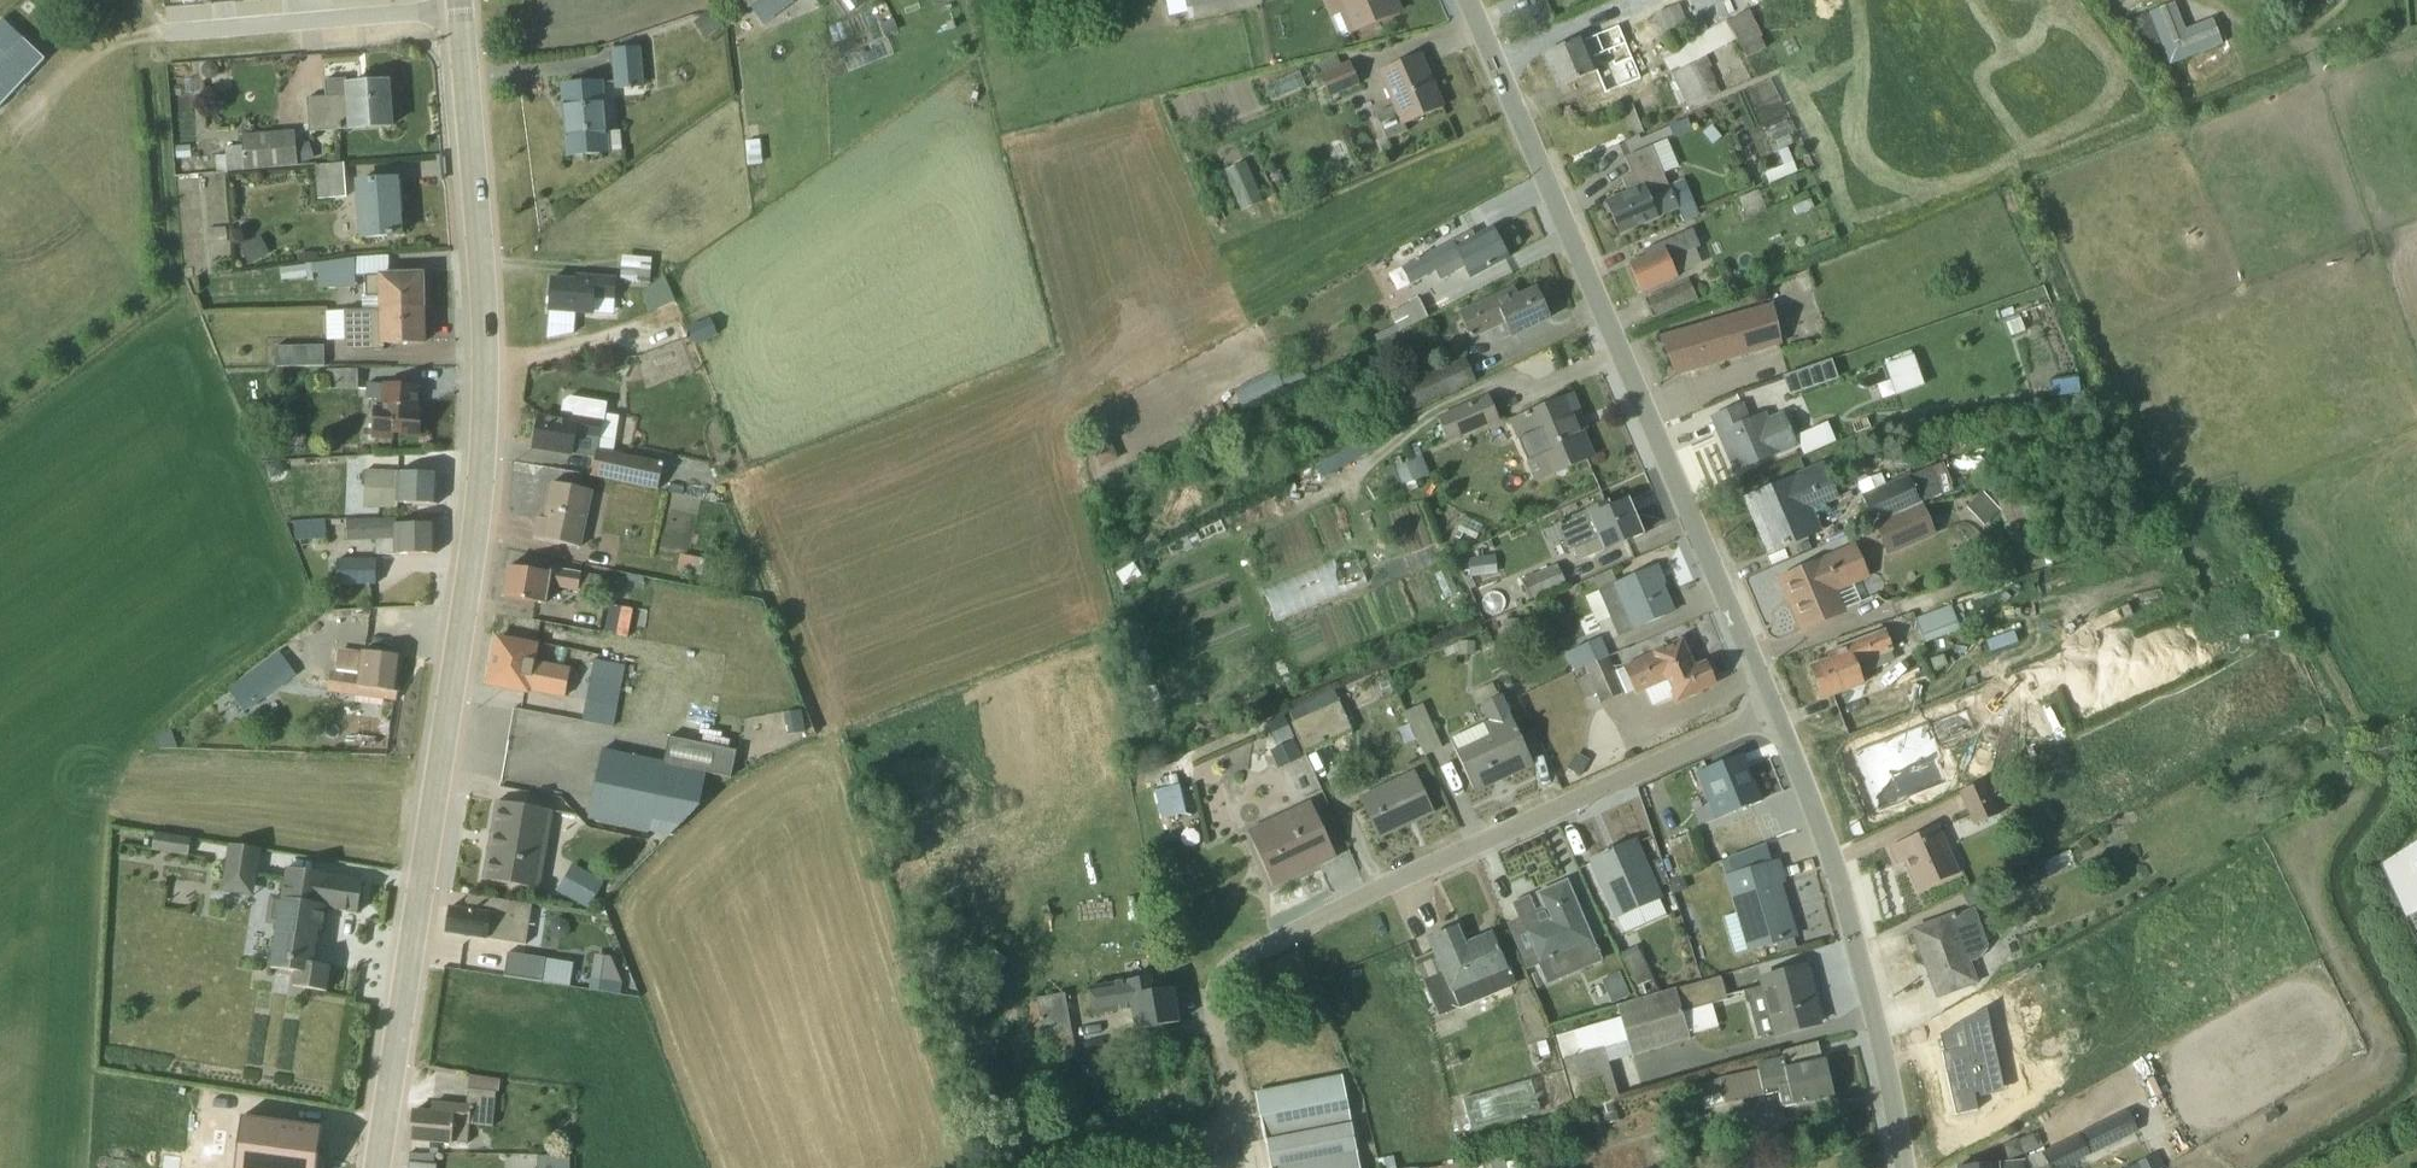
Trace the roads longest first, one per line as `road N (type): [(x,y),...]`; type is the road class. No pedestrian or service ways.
road 1 (tertiary): [(376,1167),(430,856),(481,481),(483,309),(458,0)]
road 2 (residential): [(1468,0),(1772,716)]
road 3 (residential): [(1241,1130),(1215,1015),(1227,975),(1419,872),(1772,716)]
road 4 (residential): [(1772,716),(1869,1003),(1902,1167)]

